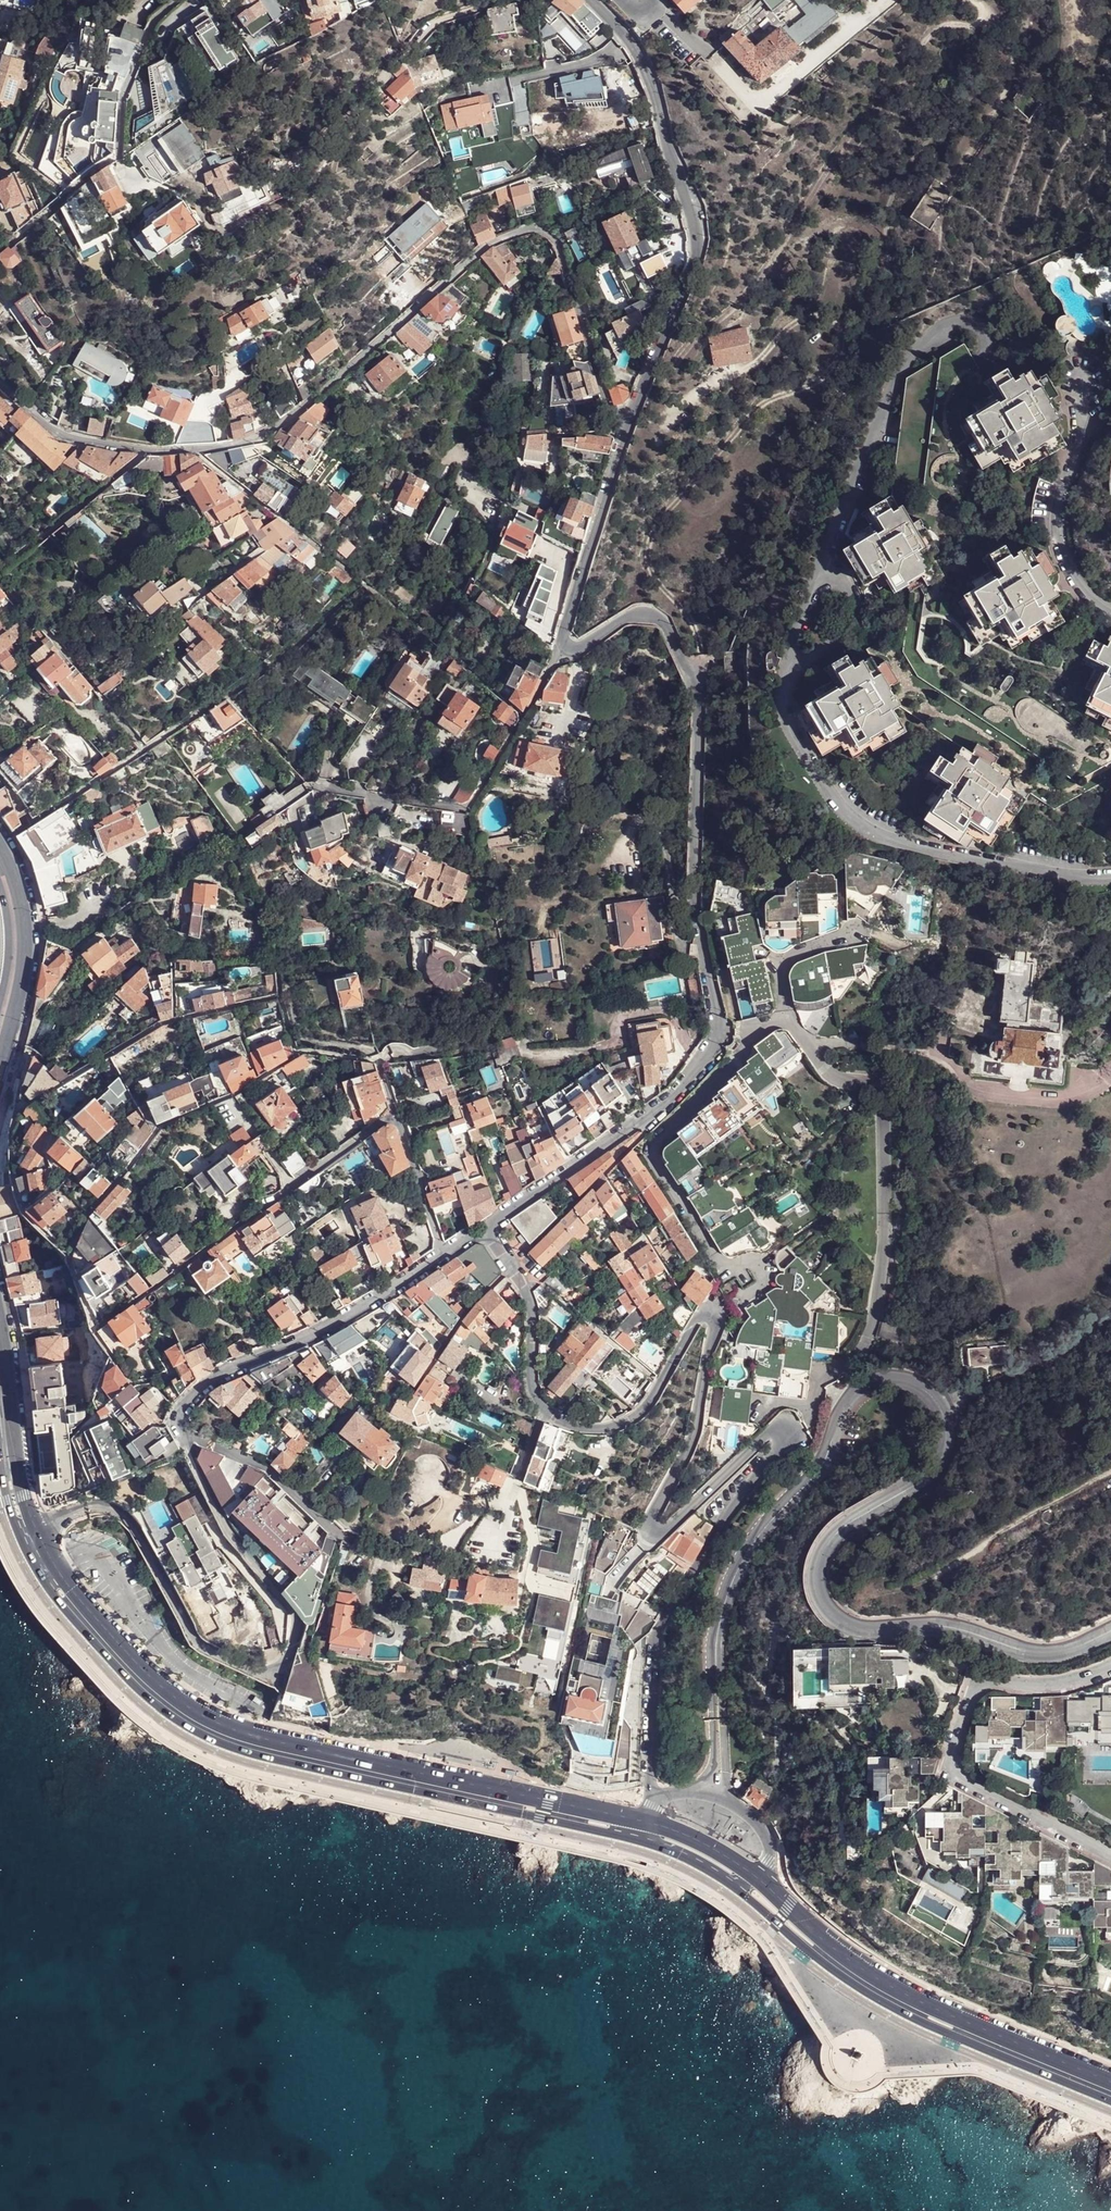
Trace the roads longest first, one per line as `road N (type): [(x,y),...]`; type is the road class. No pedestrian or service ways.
road 1 (residential): [(717,1795),(716,1643),(724,1605),(763,1531),(817,1474),(840,1417),(864,1386),(904,1380),(923,1390),(937,1402),(948,1441),(931,1474),(831,1540),(817,1578),(832,1613),(868,1630),(935,1625),(1044,1654),(1110,1631)]
road 2 (residential): [(660,1798),(651,1788),(658,1633),(780,1442),(766,1436),(670,1527),(655,1526),(695,1432),(714,1329),(709,1317),(695,1321),(630,1419),(598,1430),(545,1411)]
road 3 (residential): [(1110,882),(1083,883),(886,838),(835,799),(787,719),(789,661),(900,371),(930,337),(961,321),(986,333),(980,359)]
road 4 (residential): [(0,381),(63,435),(147,451),(239,443),(319,395),(481,251),(541,230),(560,248),(608,410),(627,424)]
road 5 (residential): [(563,648),(577,650),(628,617),(653,614),(667,626),(695,688),(695,898),(719,1033),(696,1075),(643,1121),(486,1228)]
road 6 (secondary): [(21,1538),(46,1584),(94,1643),(194,1730),(255,1754),(638,1840)]
road 7 (secondary): [(643,1822),(232,1730),(149,1676),(60,1573),(36,1530)]
road 8 (residential): [(181,1434),(230,1532),(294,1611),(288,1661),(275,1671),(254,1671),(194,1641),(138,1532),(112,1509),(89,1508)]
road 9 (residential): [(593,0),(624,33),(651,86),(697,232),(698,255),(627,424)]
road 10 (secondary): [(738,1891),(880,2001),(1110,2101)]
road 11 (secondary): [(1110,2082),(887,1985),(820,1938),(757,1878)]
road 12 (residential): [(319,792),(469,806),(563,648)]
road 13 (residential): [(445,1254),(316,1333),(218,1376),(179,1411),(181,1434)]
road 14 (residential): [(1110,611),(1074,579),(1055,520),(1083,439),(1082,381)]
road 15 (residential): [(627,424),(563,648)]
road 16 (secondary): [(0,1070),(24,941),(0,847)]
road 17 (secondary): [(36,1530),(17,1464),(0,1330)]
road 18 (residential): [(545,1411),(532,1384),(530,1300),(486,1228)]
road 19 (residential): [(181,1434),(264,1466),(341,1536)]
road 20 (residential): [(178,0),(156,19),(122,97),(113,158)]
road 21 (residential): [(395,1114),(262,1210)]
road 22 (residential): [(445,1254),(395,1114)]
road 23 (secondary): [(757,1878),(683,1834),(643,1822)]

